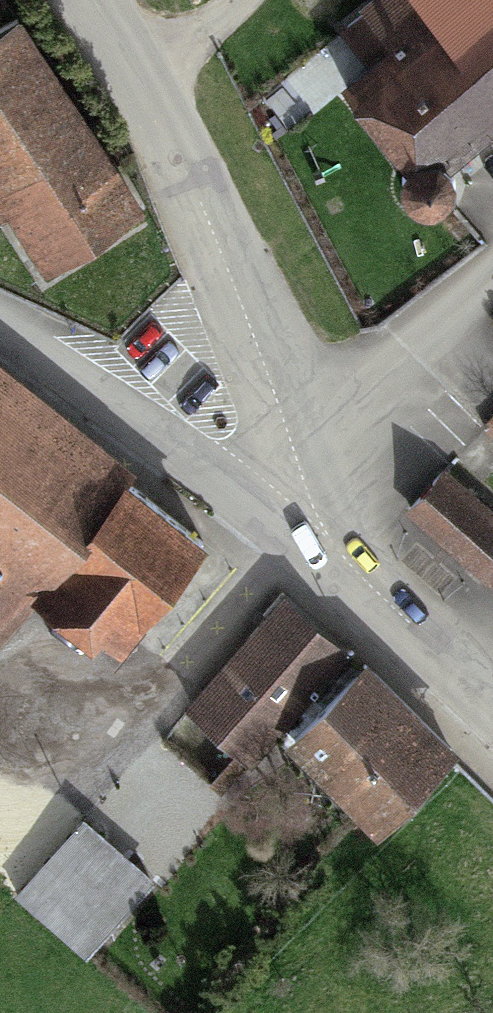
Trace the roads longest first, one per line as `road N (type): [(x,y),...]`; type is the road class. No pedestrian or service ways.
road 1 (residential): [(331,535),(141,86),(80,0)]
road 2 (residential): [(0,326),(254,508),(331,535)]
road 3 (residential): [(492,717),(396,630),(331,535)]

